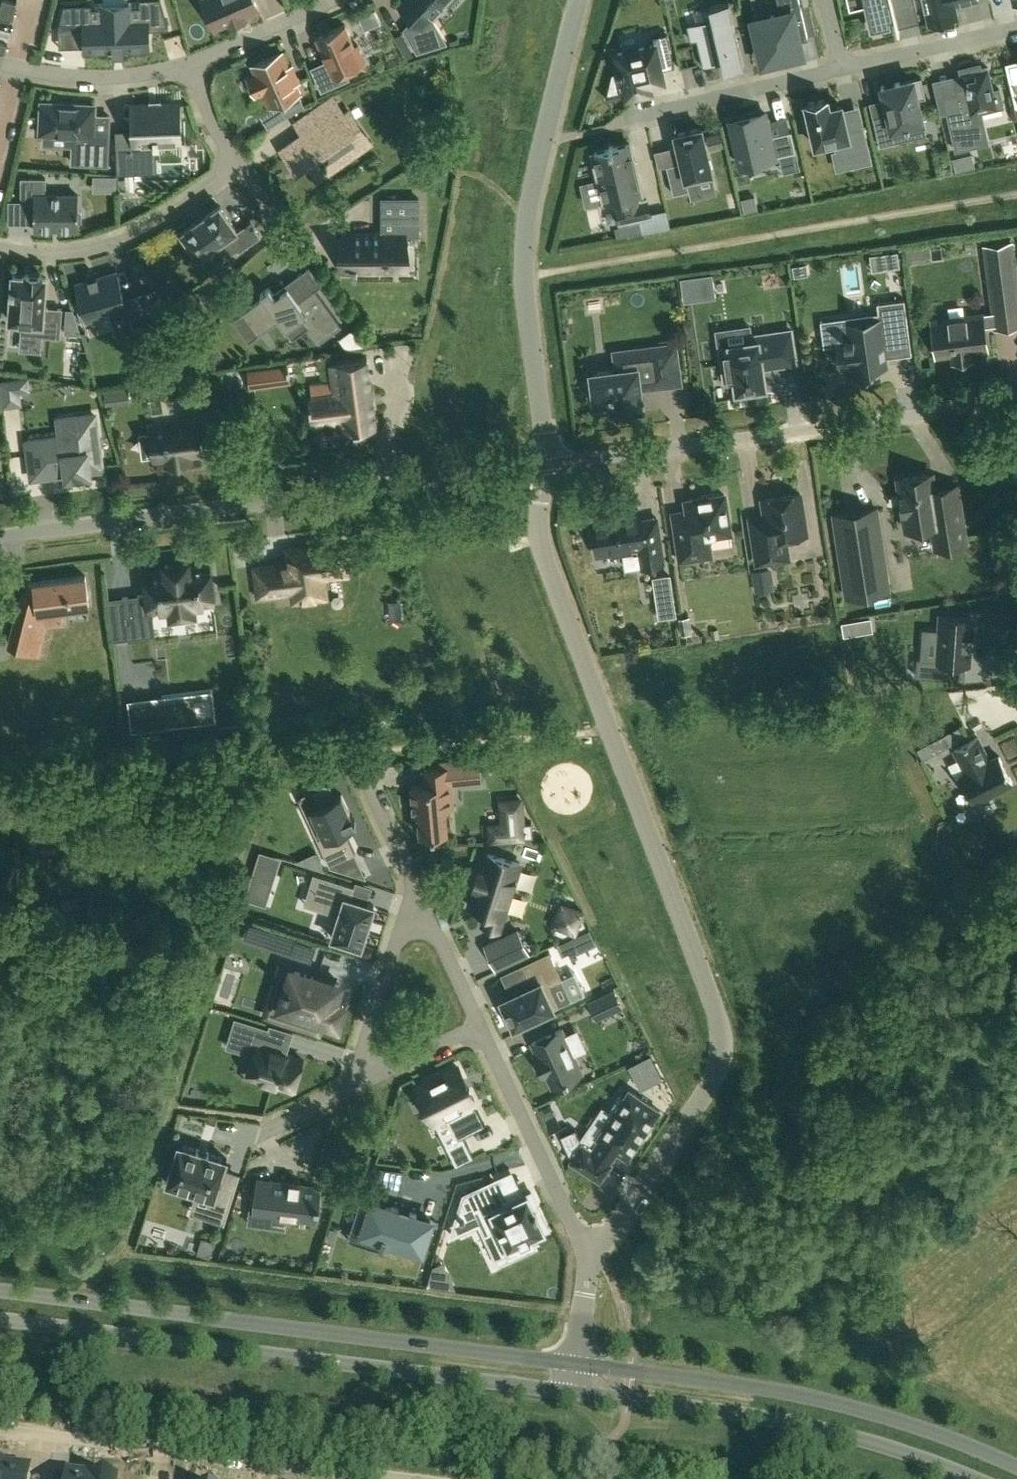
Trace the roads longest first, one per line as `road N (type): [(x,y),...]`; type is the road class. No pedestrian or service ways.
road 1 (residential): [(590,1252),(711,1082),(723,1035),(545,561),(542,466)]
road 2 (tertiary): [(576,1362),(0,1291)]
road 3 (tertiary): [(0,1319),(573,1392)]
road 4 (residential): [(0,537),(542,466)]
road 5 (residential): [(551,465),(1016,401)]
road 6 (tertiary): [(1016,1467),(929,1430),(773,1388),(576,1362)]
road 7 (tertiary): [(573,1392),(834,1430),(976,1478)]
road 8 (residential): [(0,252),(105,251),(221,183),(232,168),(193,64)]
road 9 (residential): [(551,465),(526,240),(544,139)]
road 10 (residential): [(544,139),(843,69)]
road 11 (residential): [(590,1252),(476,1023)]
road 12 (residential): [(169,1448),(418,1478)]
road 13 (residential): [(402,875),(355,1085)]
road 14 (residential): [(193,64),(120,78),(0,66)]
road 15 (residential): [(843,69),(1016,30)]
road 16 (residential): [(0,1427),(169,1448)]
road 17 (residential): [(476,1023),(402,875)]
road 18 (residential): [(335,0),(193,64)]
road 19 (residential): [(544,139),(583,0)]
road 20 (residential): [(355,1085),(476,1023)]

